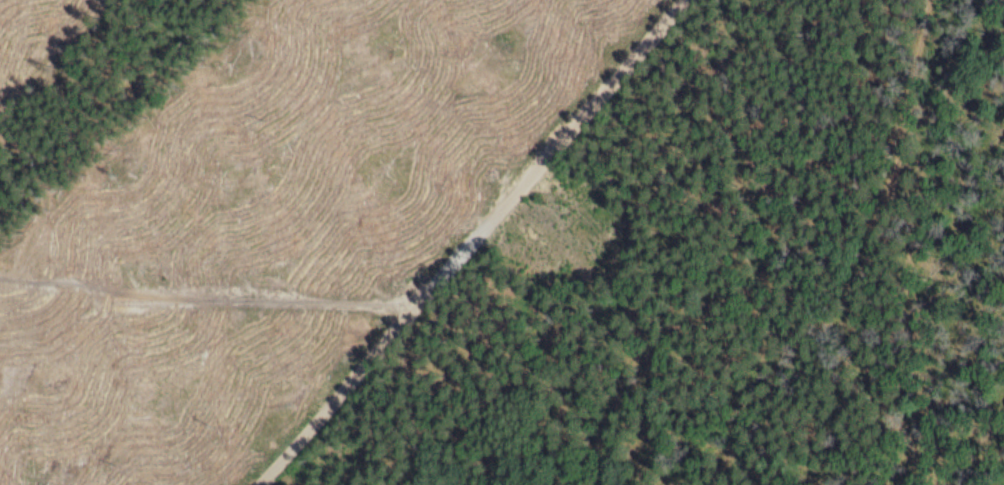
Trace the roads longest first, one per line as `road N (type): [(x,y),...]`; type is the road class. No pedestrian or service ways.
road 1 (residential): [(264,484),(684,0)]

